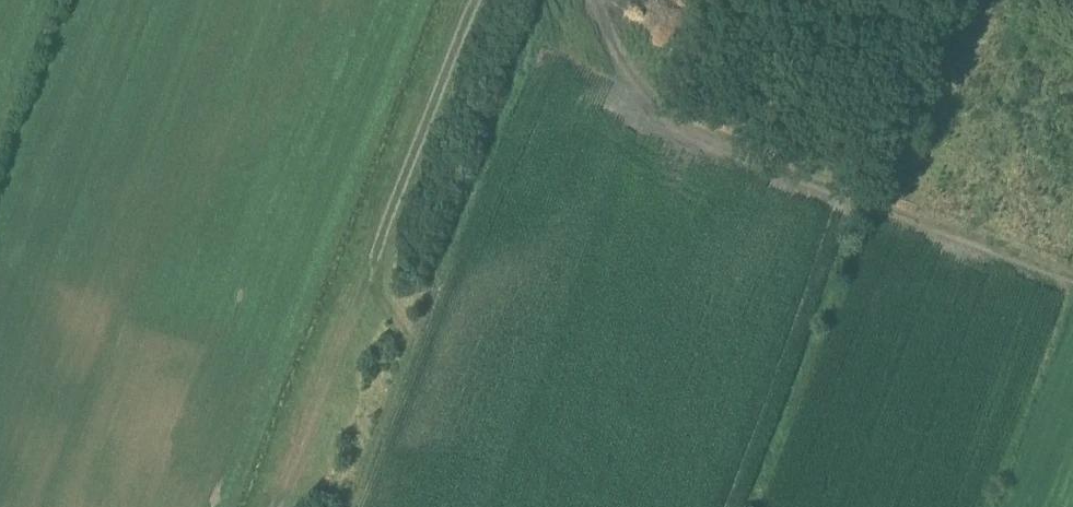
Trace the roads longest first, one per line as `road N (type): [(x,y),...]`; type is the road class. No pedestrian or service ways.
road 1 (track): [(1072,277),(750,158),(605,90),(568,0)]
road 2 (track): [(464,0),(273,506)]

